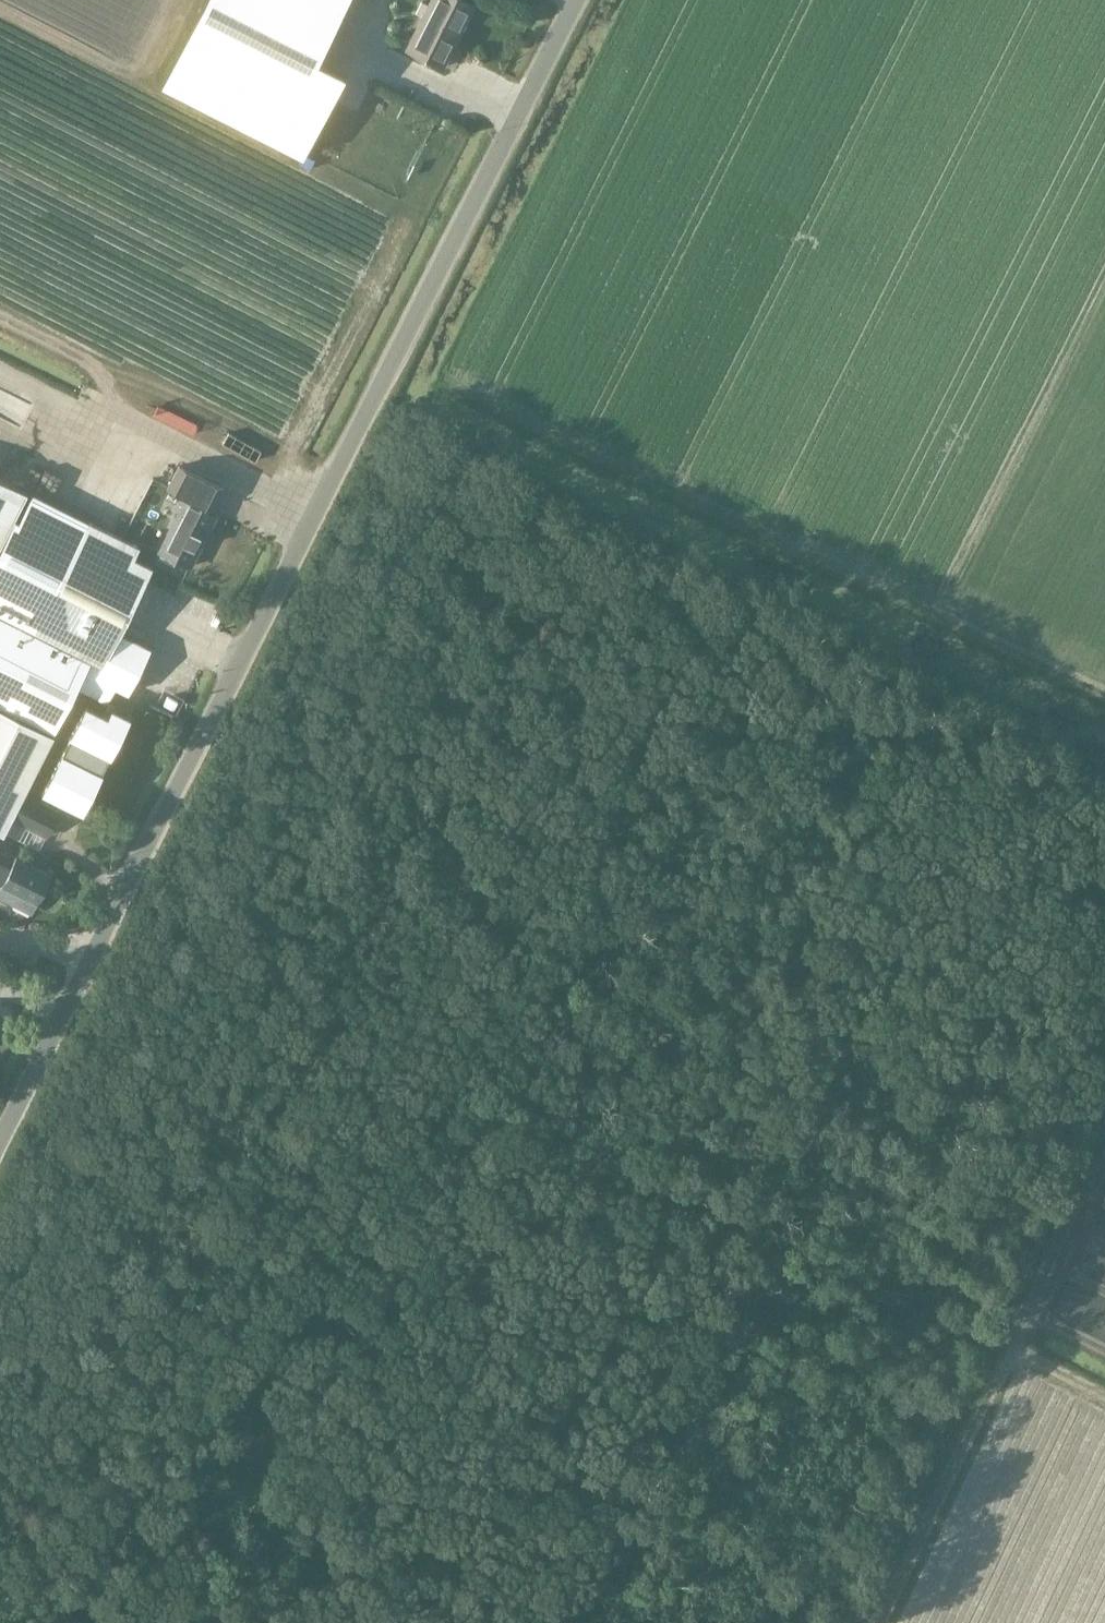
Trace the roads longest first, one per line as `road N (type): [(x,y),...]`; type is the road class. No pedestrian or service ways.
road 1 (unclassified): [(0,1139),(576,0)]
road 2 (track): [(1104,690),(451,377)]
road 3 (track): [(882,1622),(1010,1351),(1104,1398)]
road 4 (track): [(271,487),(397,234)]
road 5 (track): [(1010,1351),(1104,1152)]
road 6 (track): [(0,6),(114,61),(152,0)]
road 7 (track): [(99,400),(106,380),(97,368),(0,316)]

